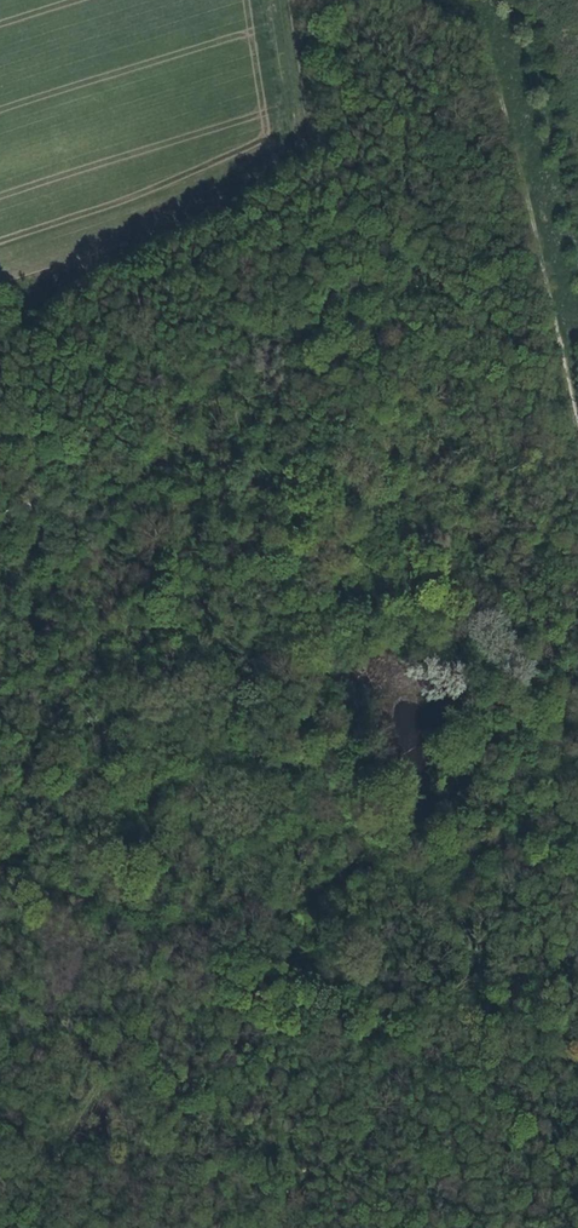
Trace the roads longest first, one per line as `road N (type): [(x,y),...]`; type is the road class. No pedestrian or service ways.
road 1 (track): [(577,410),(500,52),(485,17),(441,0)]

